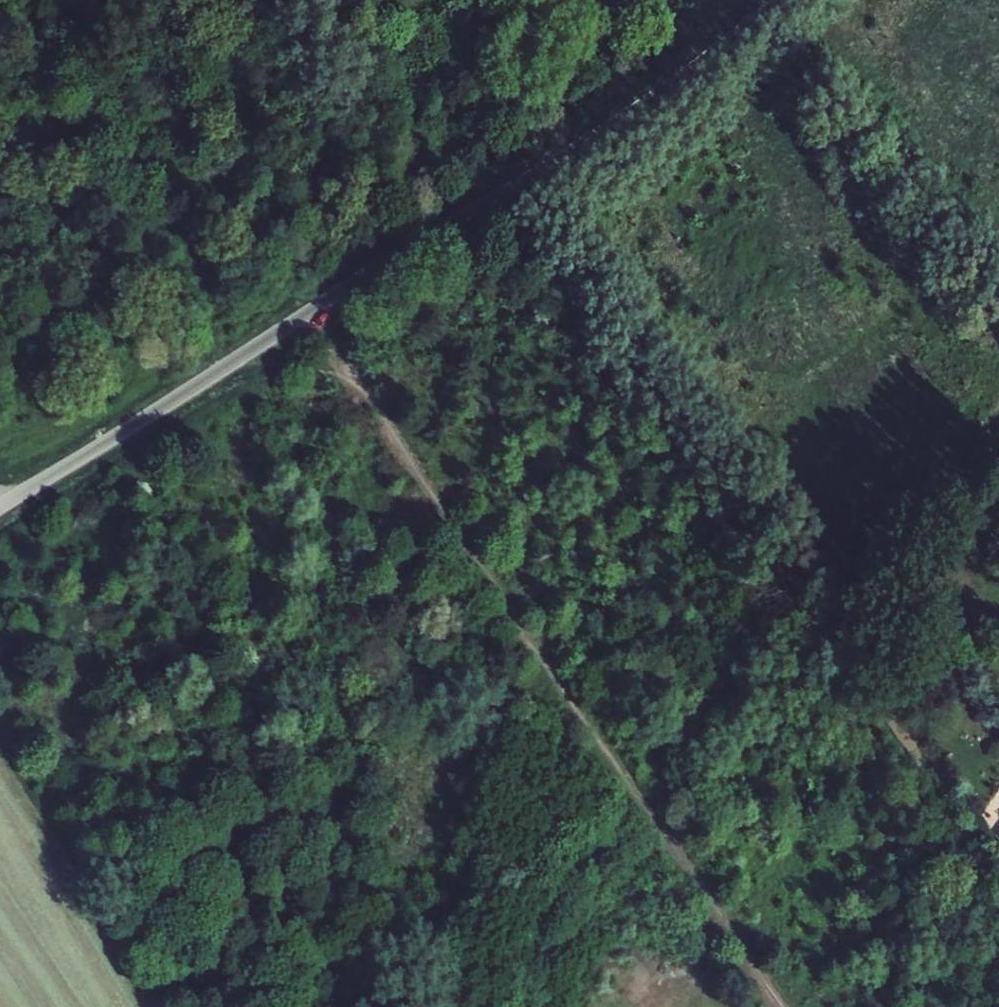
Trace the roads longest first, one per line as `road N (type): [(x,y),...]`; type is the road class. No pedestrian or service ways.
road 1 (unclassified): [(0,507),(650,102),(778,0)]

